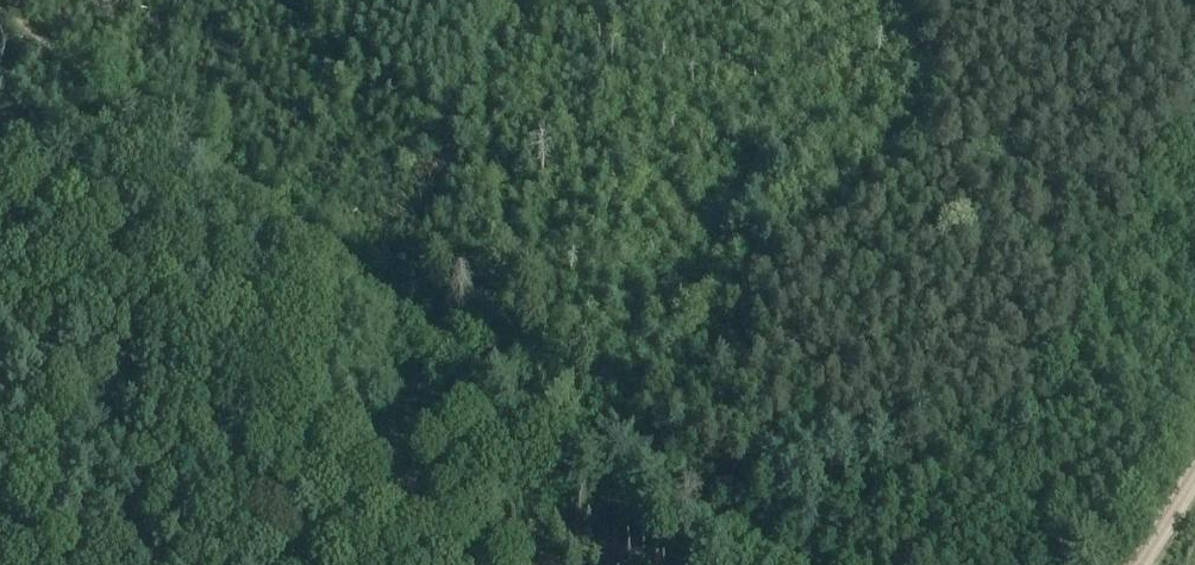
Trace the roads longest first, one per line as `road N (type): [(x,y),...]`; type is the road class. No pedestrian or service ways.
road 1 (track): [(767,564),(517,398),(0,13)]

